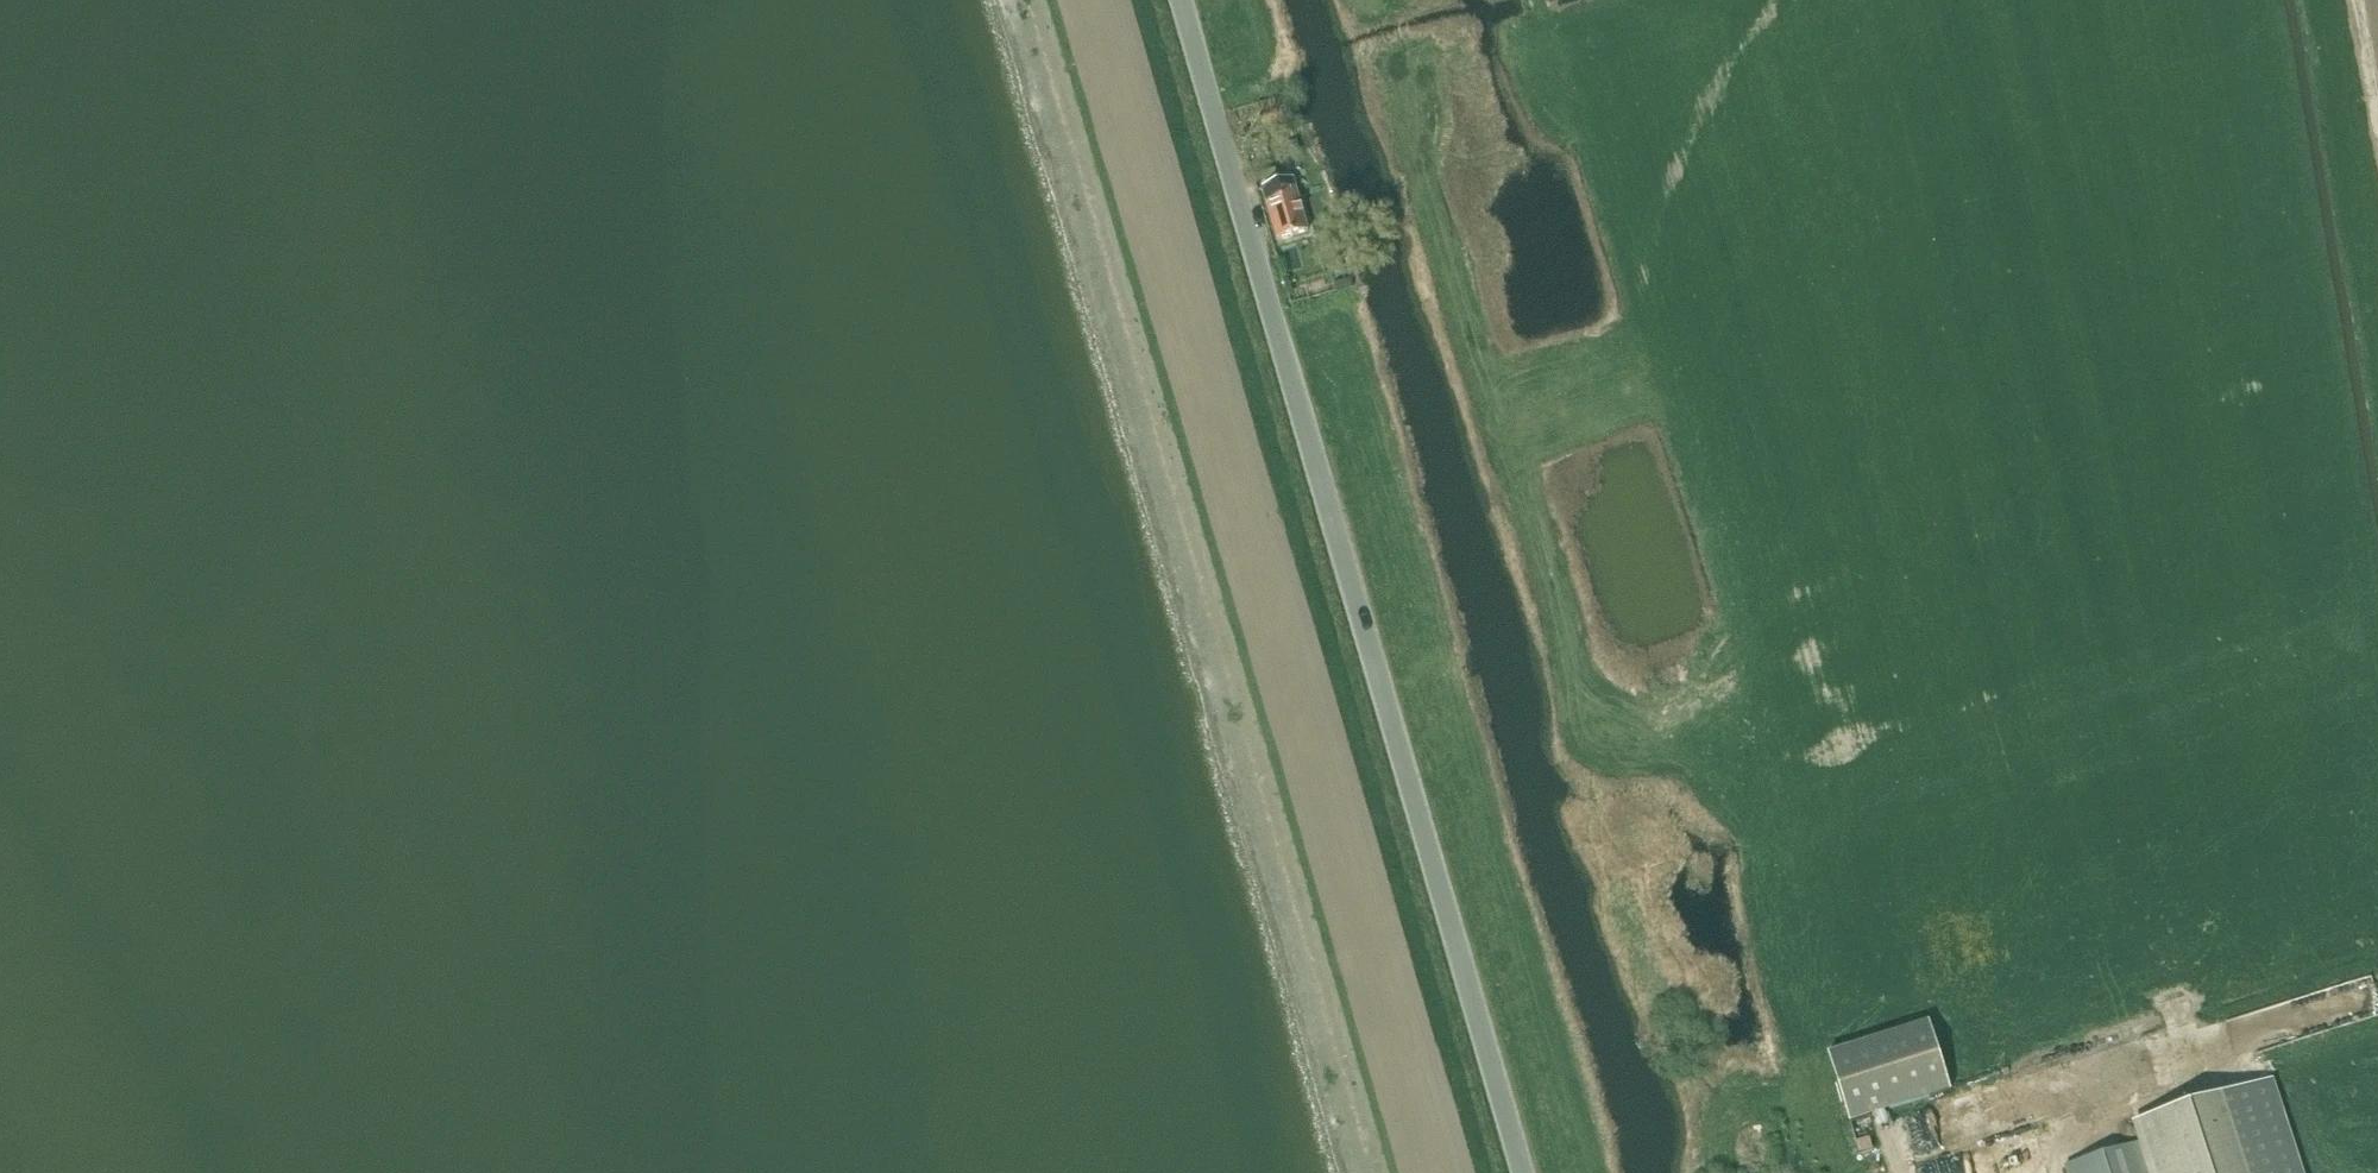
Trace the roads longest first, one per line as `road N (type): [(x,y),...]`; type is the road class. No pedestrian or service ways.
road 1 (tertiary): [(1524,1172),(1180,0)]

